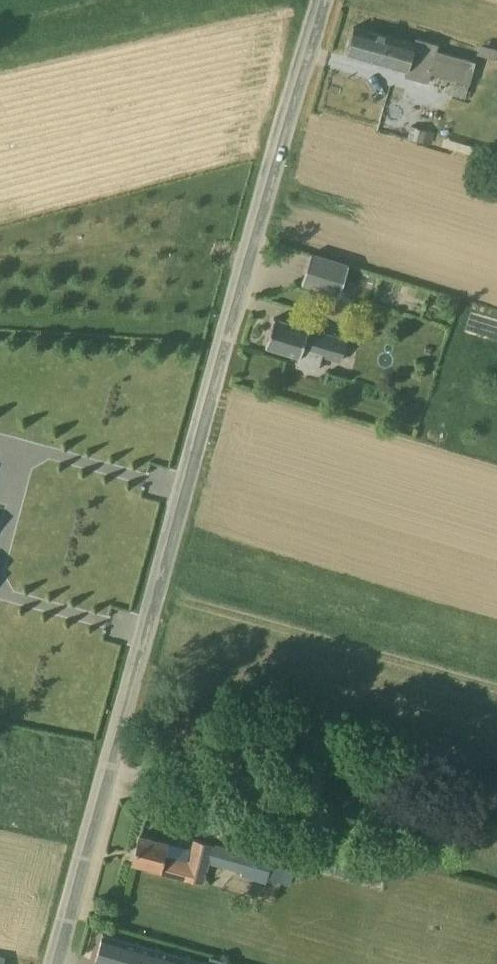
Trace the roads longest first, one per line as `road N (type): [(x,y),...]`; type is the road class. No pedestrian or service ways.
road 1 (unclassified): [(52,963),(150,603),(329,0)]

